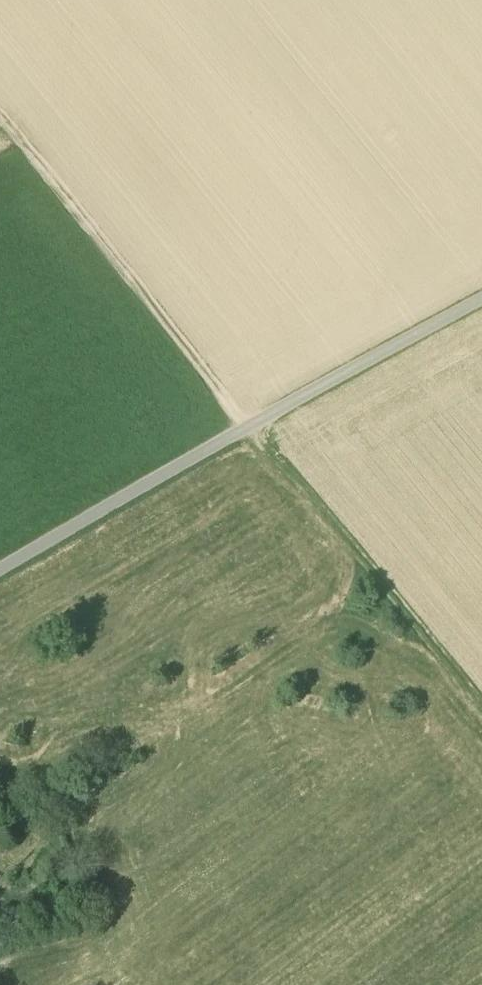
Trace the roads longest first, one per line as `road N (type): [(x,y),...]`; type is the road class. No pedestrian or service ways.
road 1 (track): [(256,425),(0,111)]
road 2 (track): [(256,425),(481,705)]
road 3 (track): [(0,571),(256,425)]
road 4 (track): [(481,311),(256,425)]

